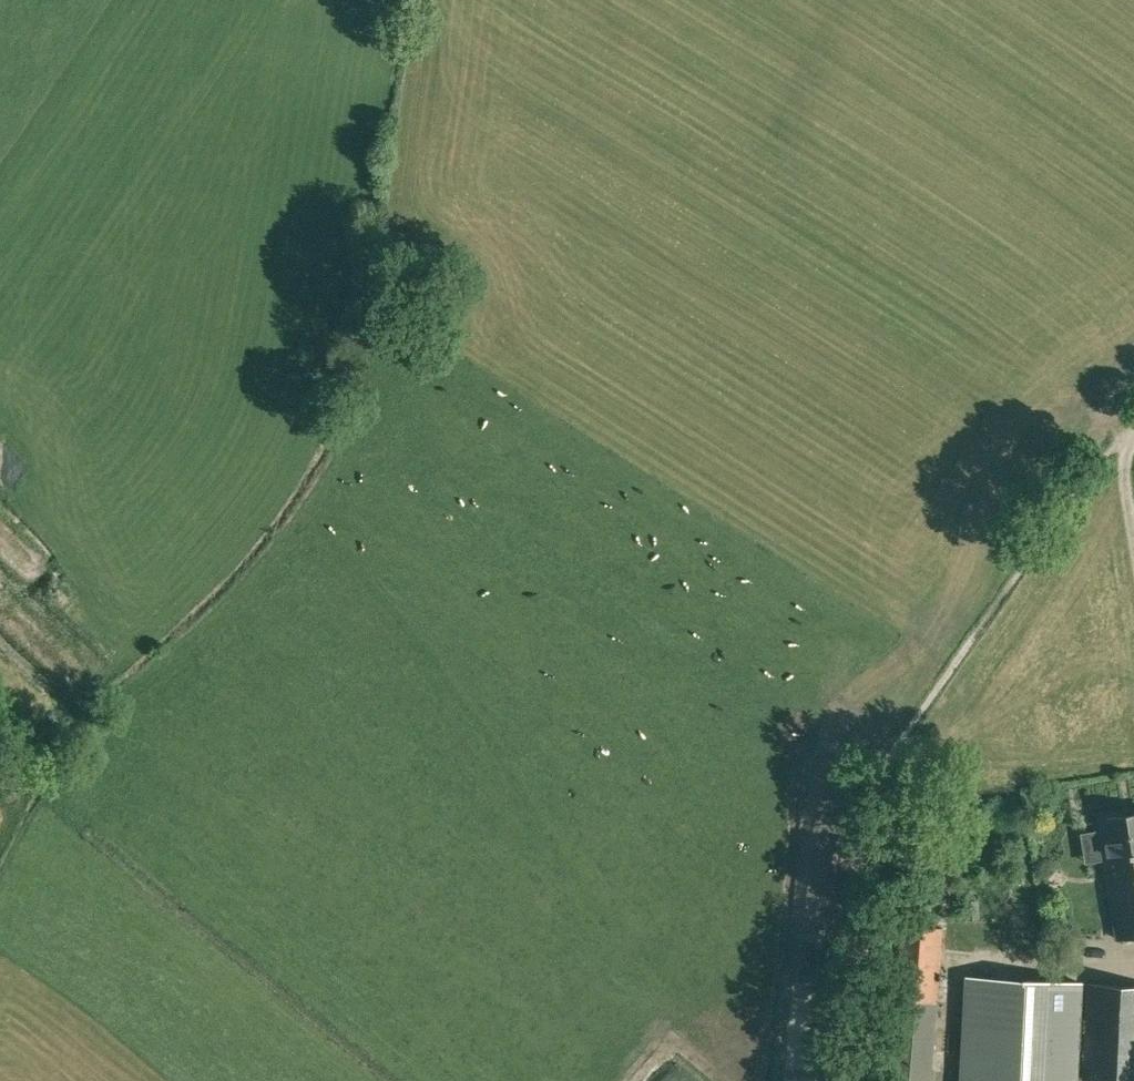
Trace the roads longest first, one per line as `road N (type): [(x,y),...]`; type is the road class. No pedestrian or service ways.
road 1 (track): [(1133,434),(1122,475),(1133,551)]

